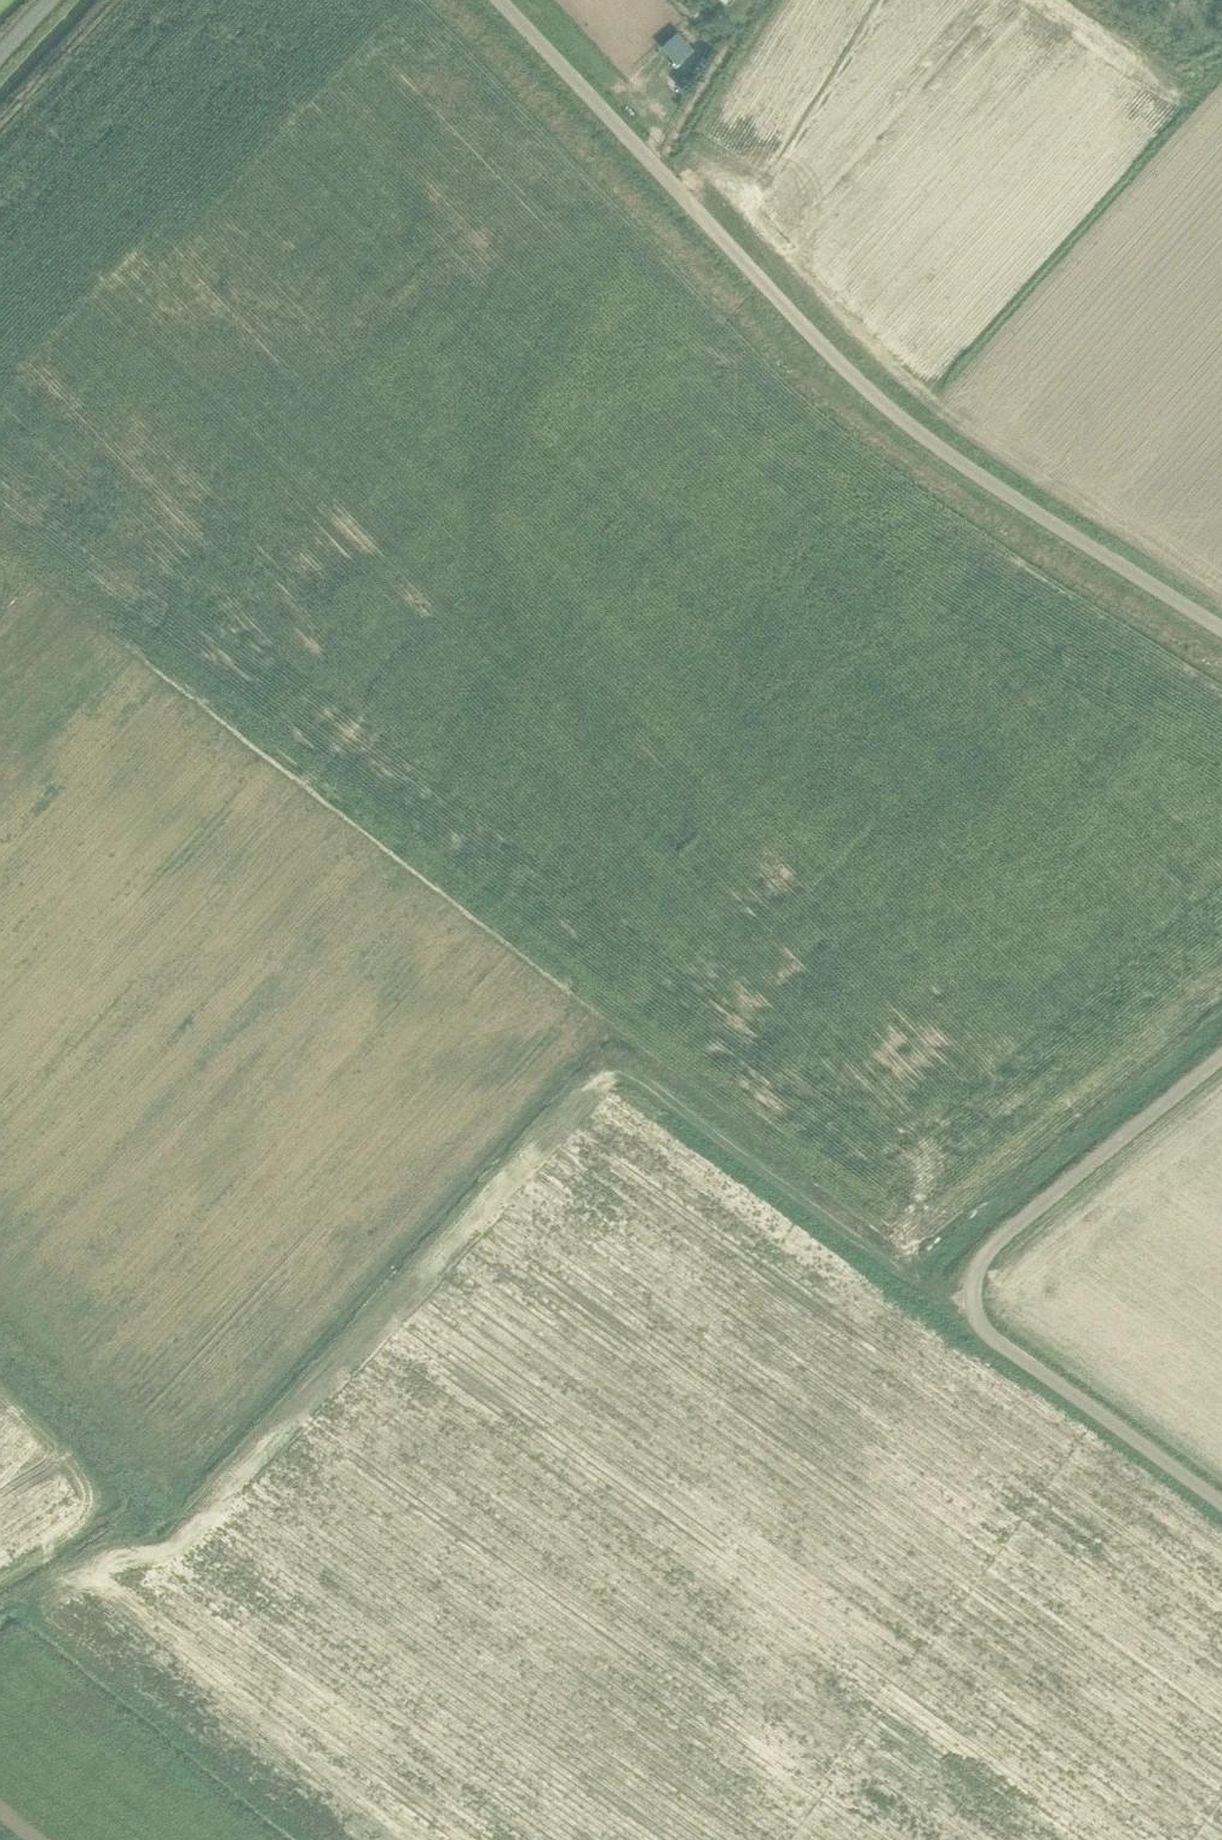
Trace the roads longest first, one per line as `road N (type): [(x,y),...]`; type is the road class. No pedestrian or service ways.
road 1 (track): [(110,1549),(172,1542),(192,1530),(391,1291),(595,1083),(615,1075),(640,1079),(902,1275),(937,1294),(971,1295)]
road 2 (unclassified): [(1221,629),(1027,507),(877,398),(499,0)]
road 3 (unclassified): [(1221,1503),(998,1341),(977,1317),(971,1295),(994,1245),(1221,1058)]
road 4 (track): [(0,1609),(110,1549),(128,1527),(88,1464),(0,1380)]

